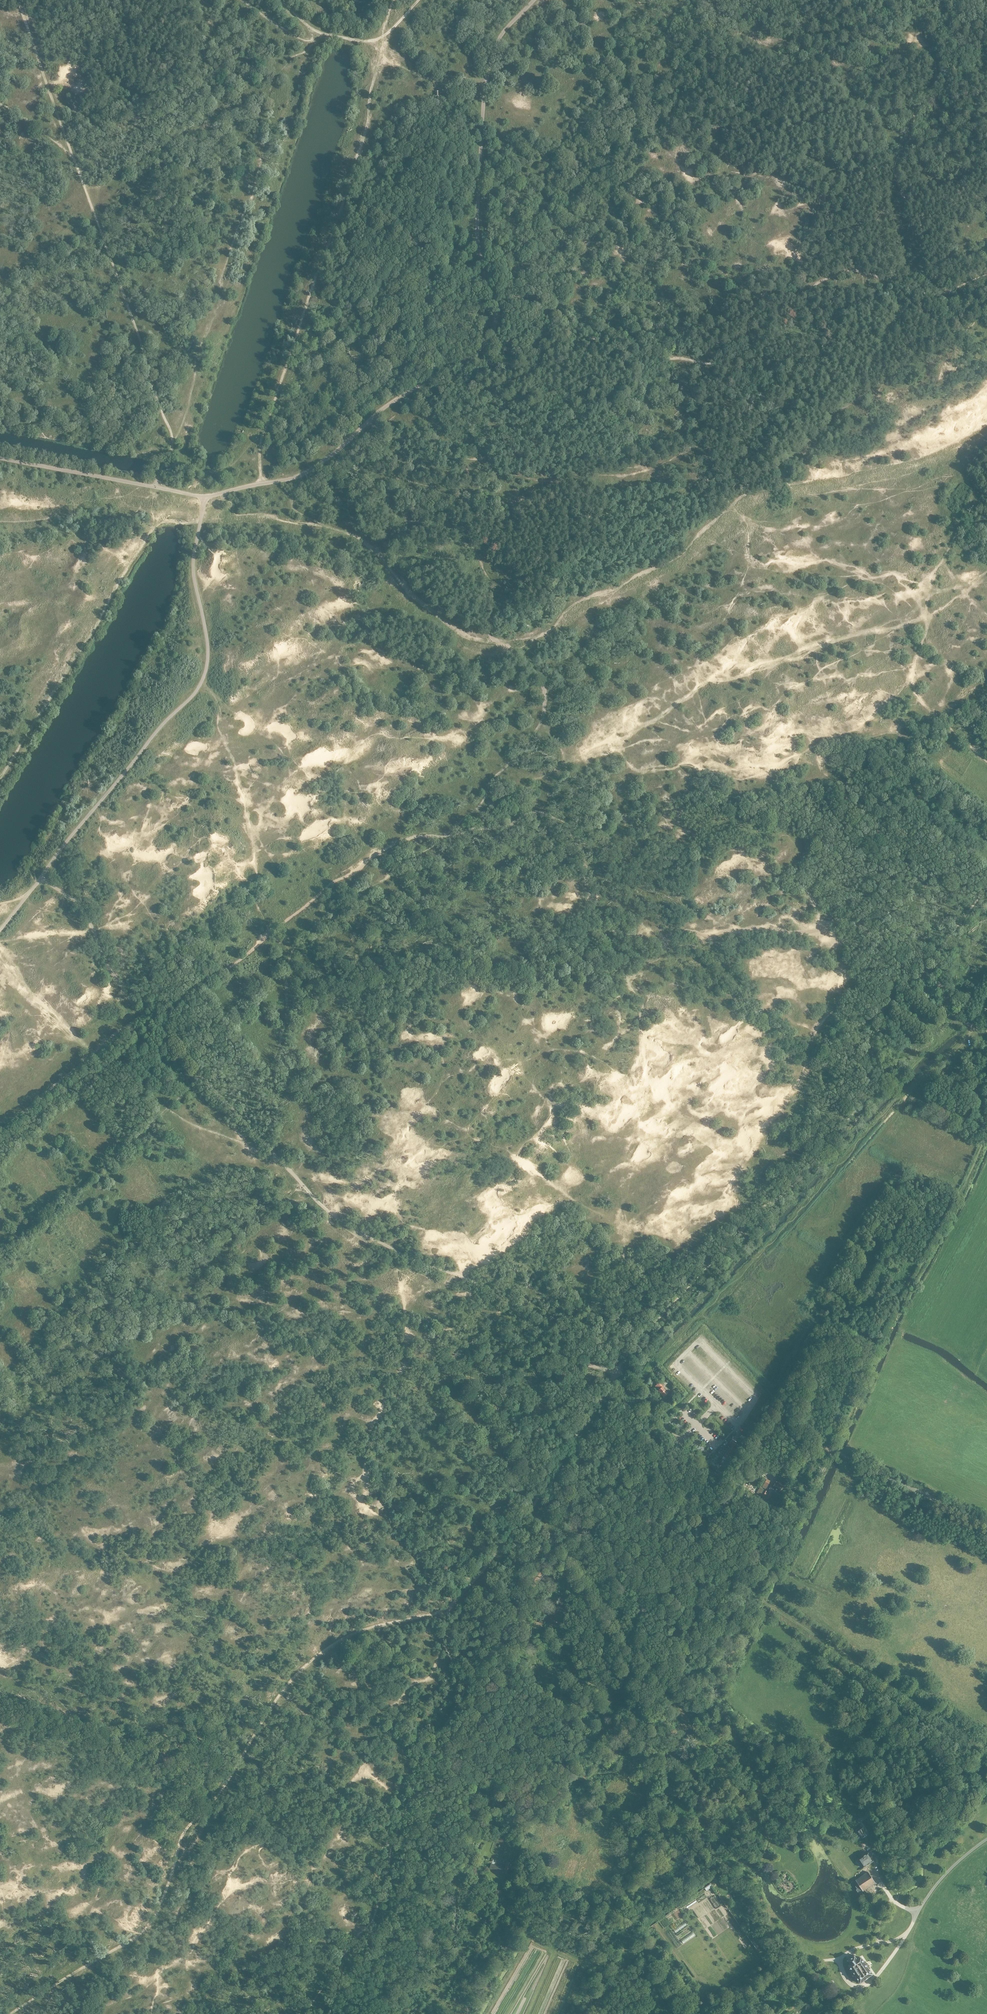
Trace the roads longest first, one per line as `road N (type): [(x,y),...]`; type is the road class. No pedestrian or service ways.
road 1 (track): [(9,2013),(147,1927),(186,1828),(216,1798),(306,1665),(351,1634),(447,1608)]
road 2 (track): [(615,1374),(837,1131),(885,1017),(986,886)]
road 3 (track): [(615,1374),(580,1364),(472,1281),(340,1220),(202,1074)]
road 4 (track): [(0,930),(203,679),(208,642),(193,561),(205,498)]
road 5 (track): [(299,476),(205,498),(156,488),(172,434),(72,156)]
road 6 (track): [(304,2013),(371,1923),(414,1786),(465,1690),(444,1640),(447,1608)]
road 7 (track): [(262,484),(260,444),(357,162),(381,54)]
road 8 (unclassified): [(986,1524),(830,1448),(812,1447),(779,1467),(716,1475),(622,1382)]
road 9 (track): [(634,1394),(891,1105)]
road 10 (track): [(474,355),(495,317),(477,245),(486,82)]
road 11 (track): [(0,1260),(202,1074)]
road 12 (track): [(195,1066),(133,1004),(83,909),(41,879)]
road 13 (track): [(474,355),(388,405),(299,476)]
road 14 (track): [(18,0),(72,156)]
road 15 (track): [(927,619),(930,584),(986,467)]
road 16 (track): [(156,488),(0,458)]
road 17 (track): [(708,2013),(776,1965),(842,1958)]

